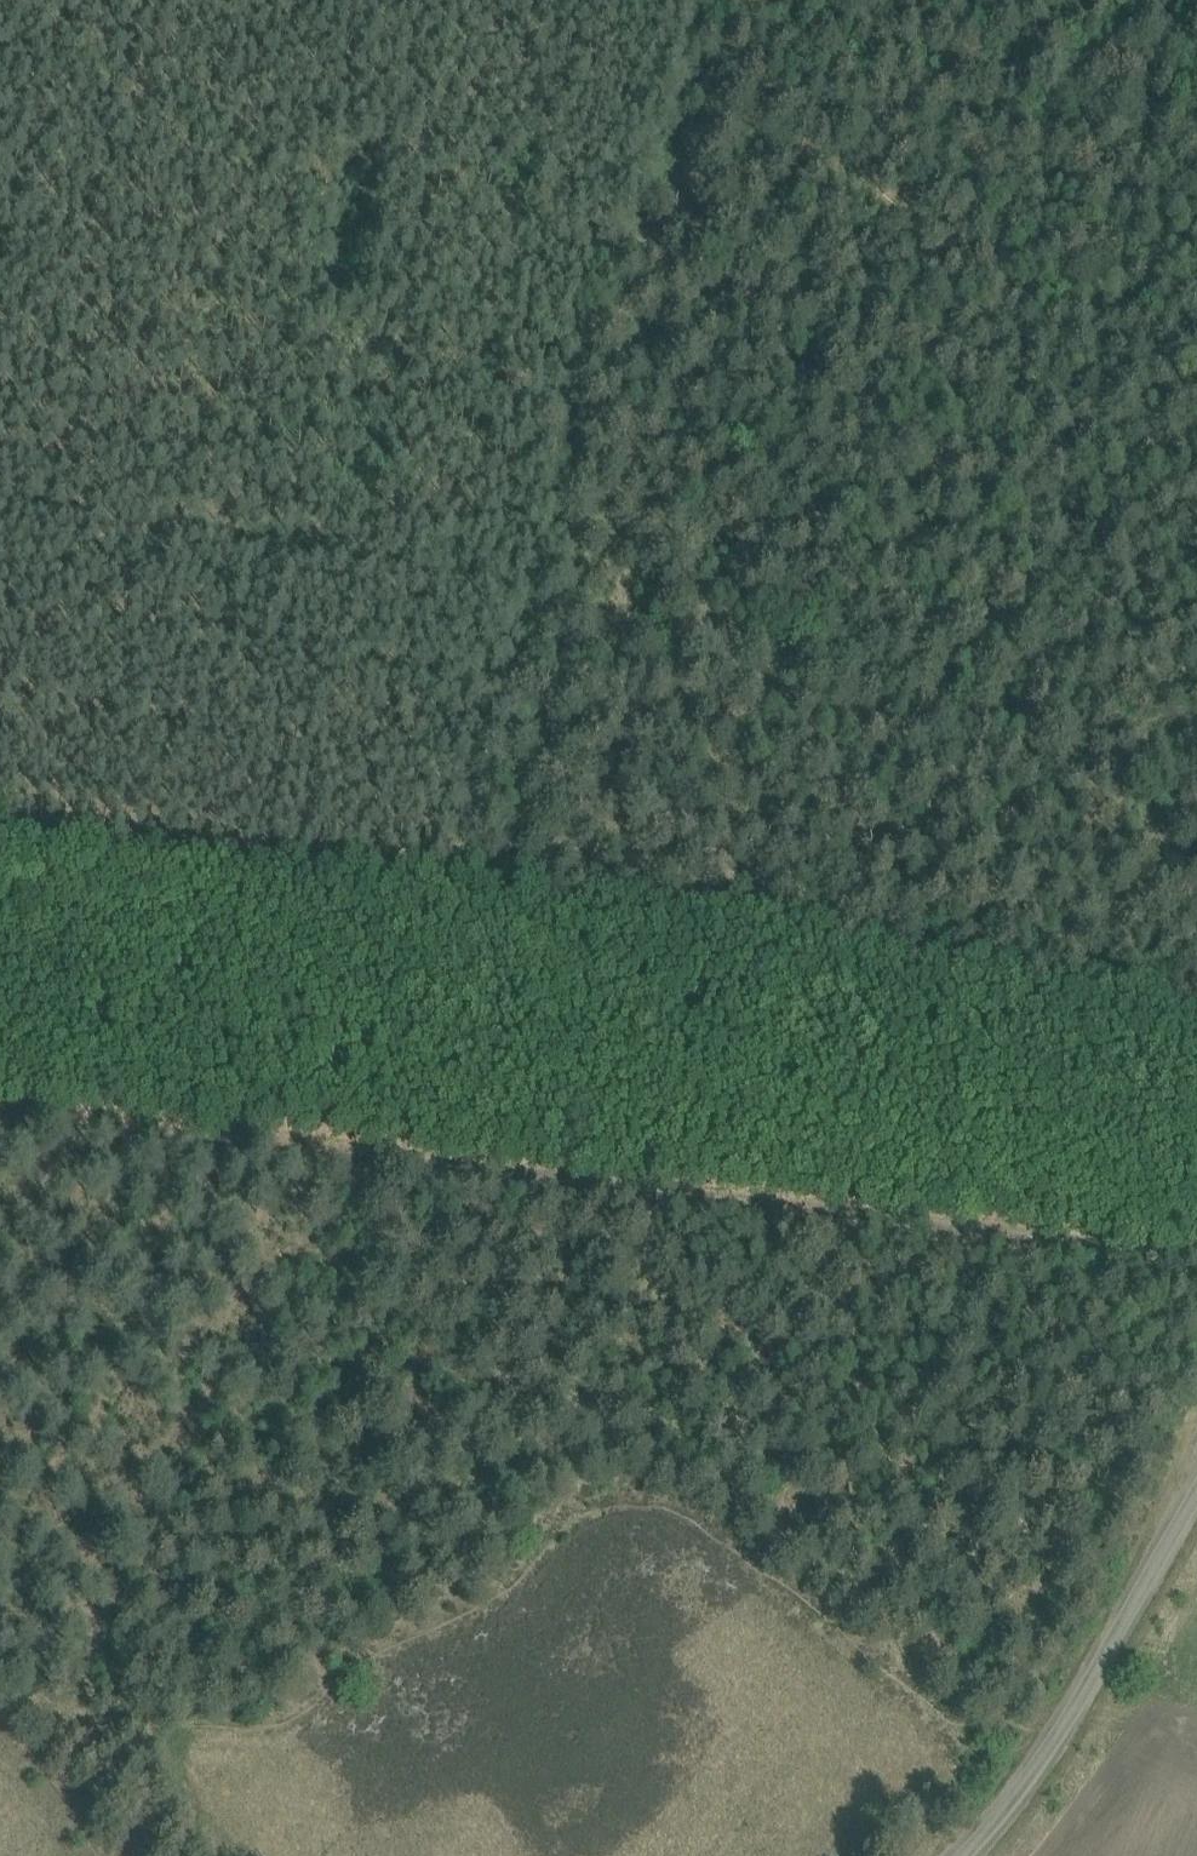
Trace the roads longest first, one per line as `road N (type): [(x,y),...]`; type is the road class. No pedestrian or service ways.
road 1 (track): [(0,511),(844,657),(979,723),(1196,732)]
road 2 (track): [(1196,1249),(0,1123)]
road 3 (unclassified): [(968,1855),(1020,1801),(1196,1504)]

